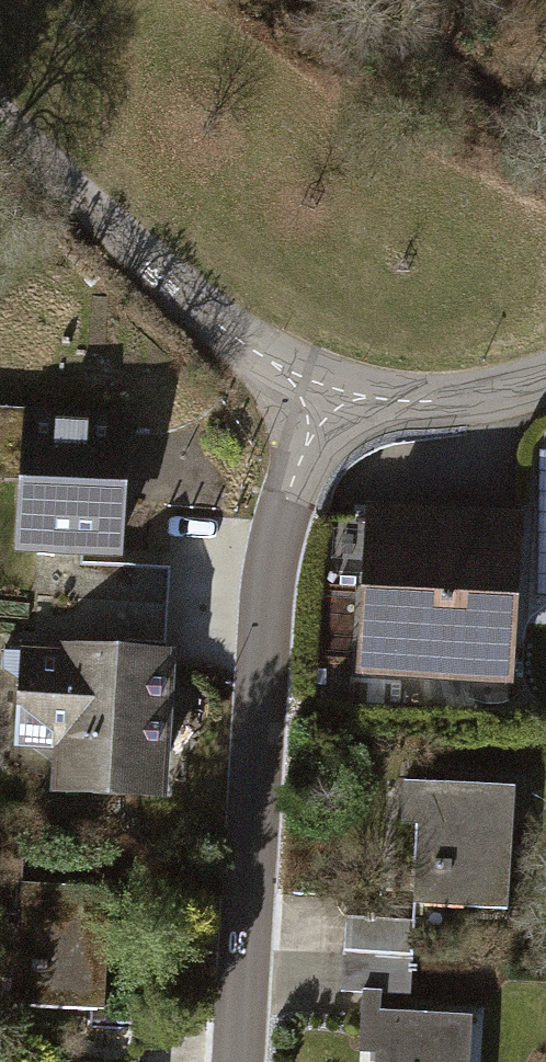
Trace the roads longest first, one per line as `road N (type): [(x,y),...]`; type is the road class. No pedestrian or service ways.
road 1 (residential): [(313,409),(268,619),(239,1061)]
road 2 (residential): [(313,409),(136,261),(0,131)]
road 3 (residential): [(545,376),(447,412),(313,409)]

